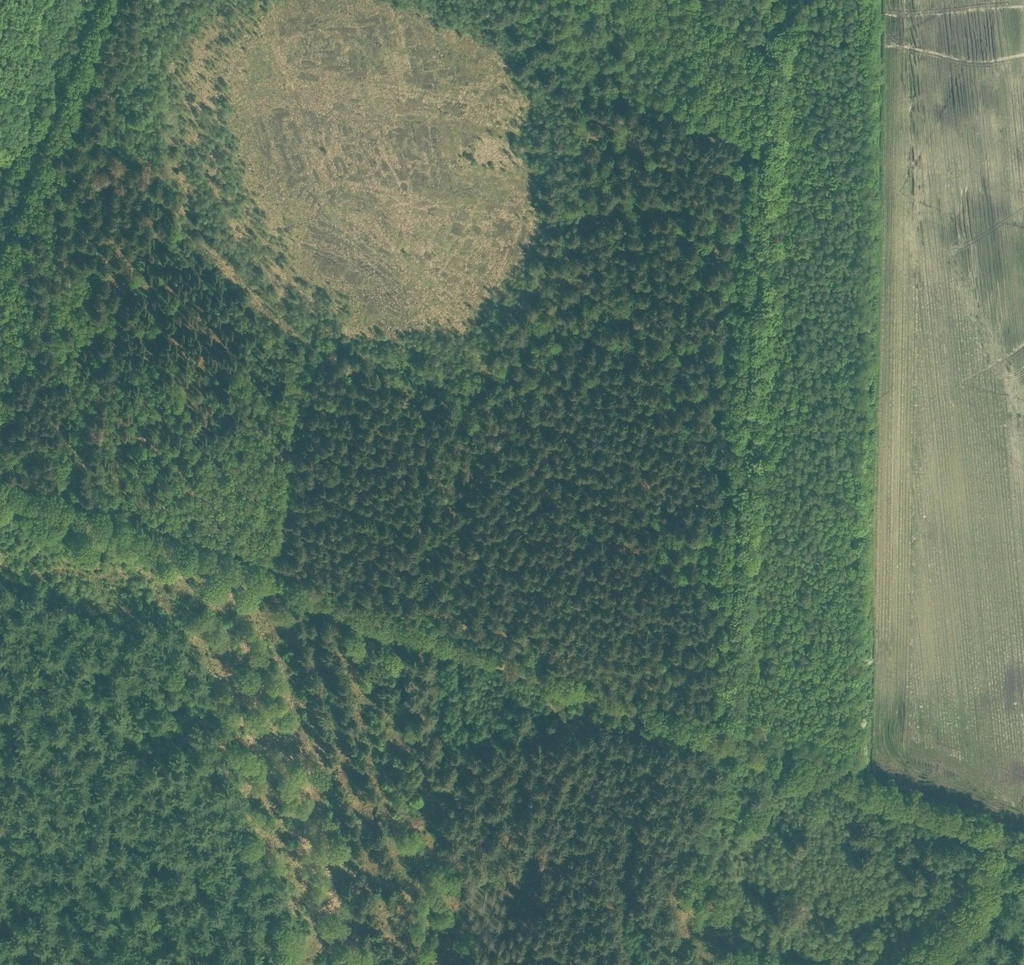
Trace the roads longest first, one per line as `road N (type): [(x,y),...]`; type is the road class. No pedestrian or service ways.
road 1 (track): [(0,495),(729,748)]
road 2 (track): [(778,0),(729,748)]
road 3 (track): [(729,748),(1023,850)]
road 4 (track): [(0,245),(95,0)]

